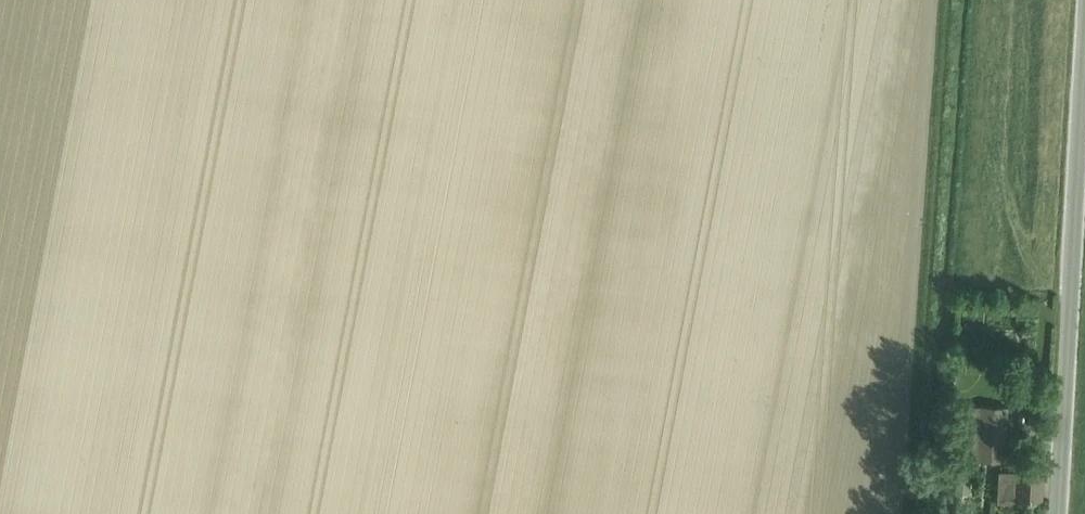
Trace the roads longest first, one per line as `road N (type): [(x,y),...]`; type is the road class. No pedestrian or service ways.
road 1 (unclassified): [(1058,513),(1084,52)]

